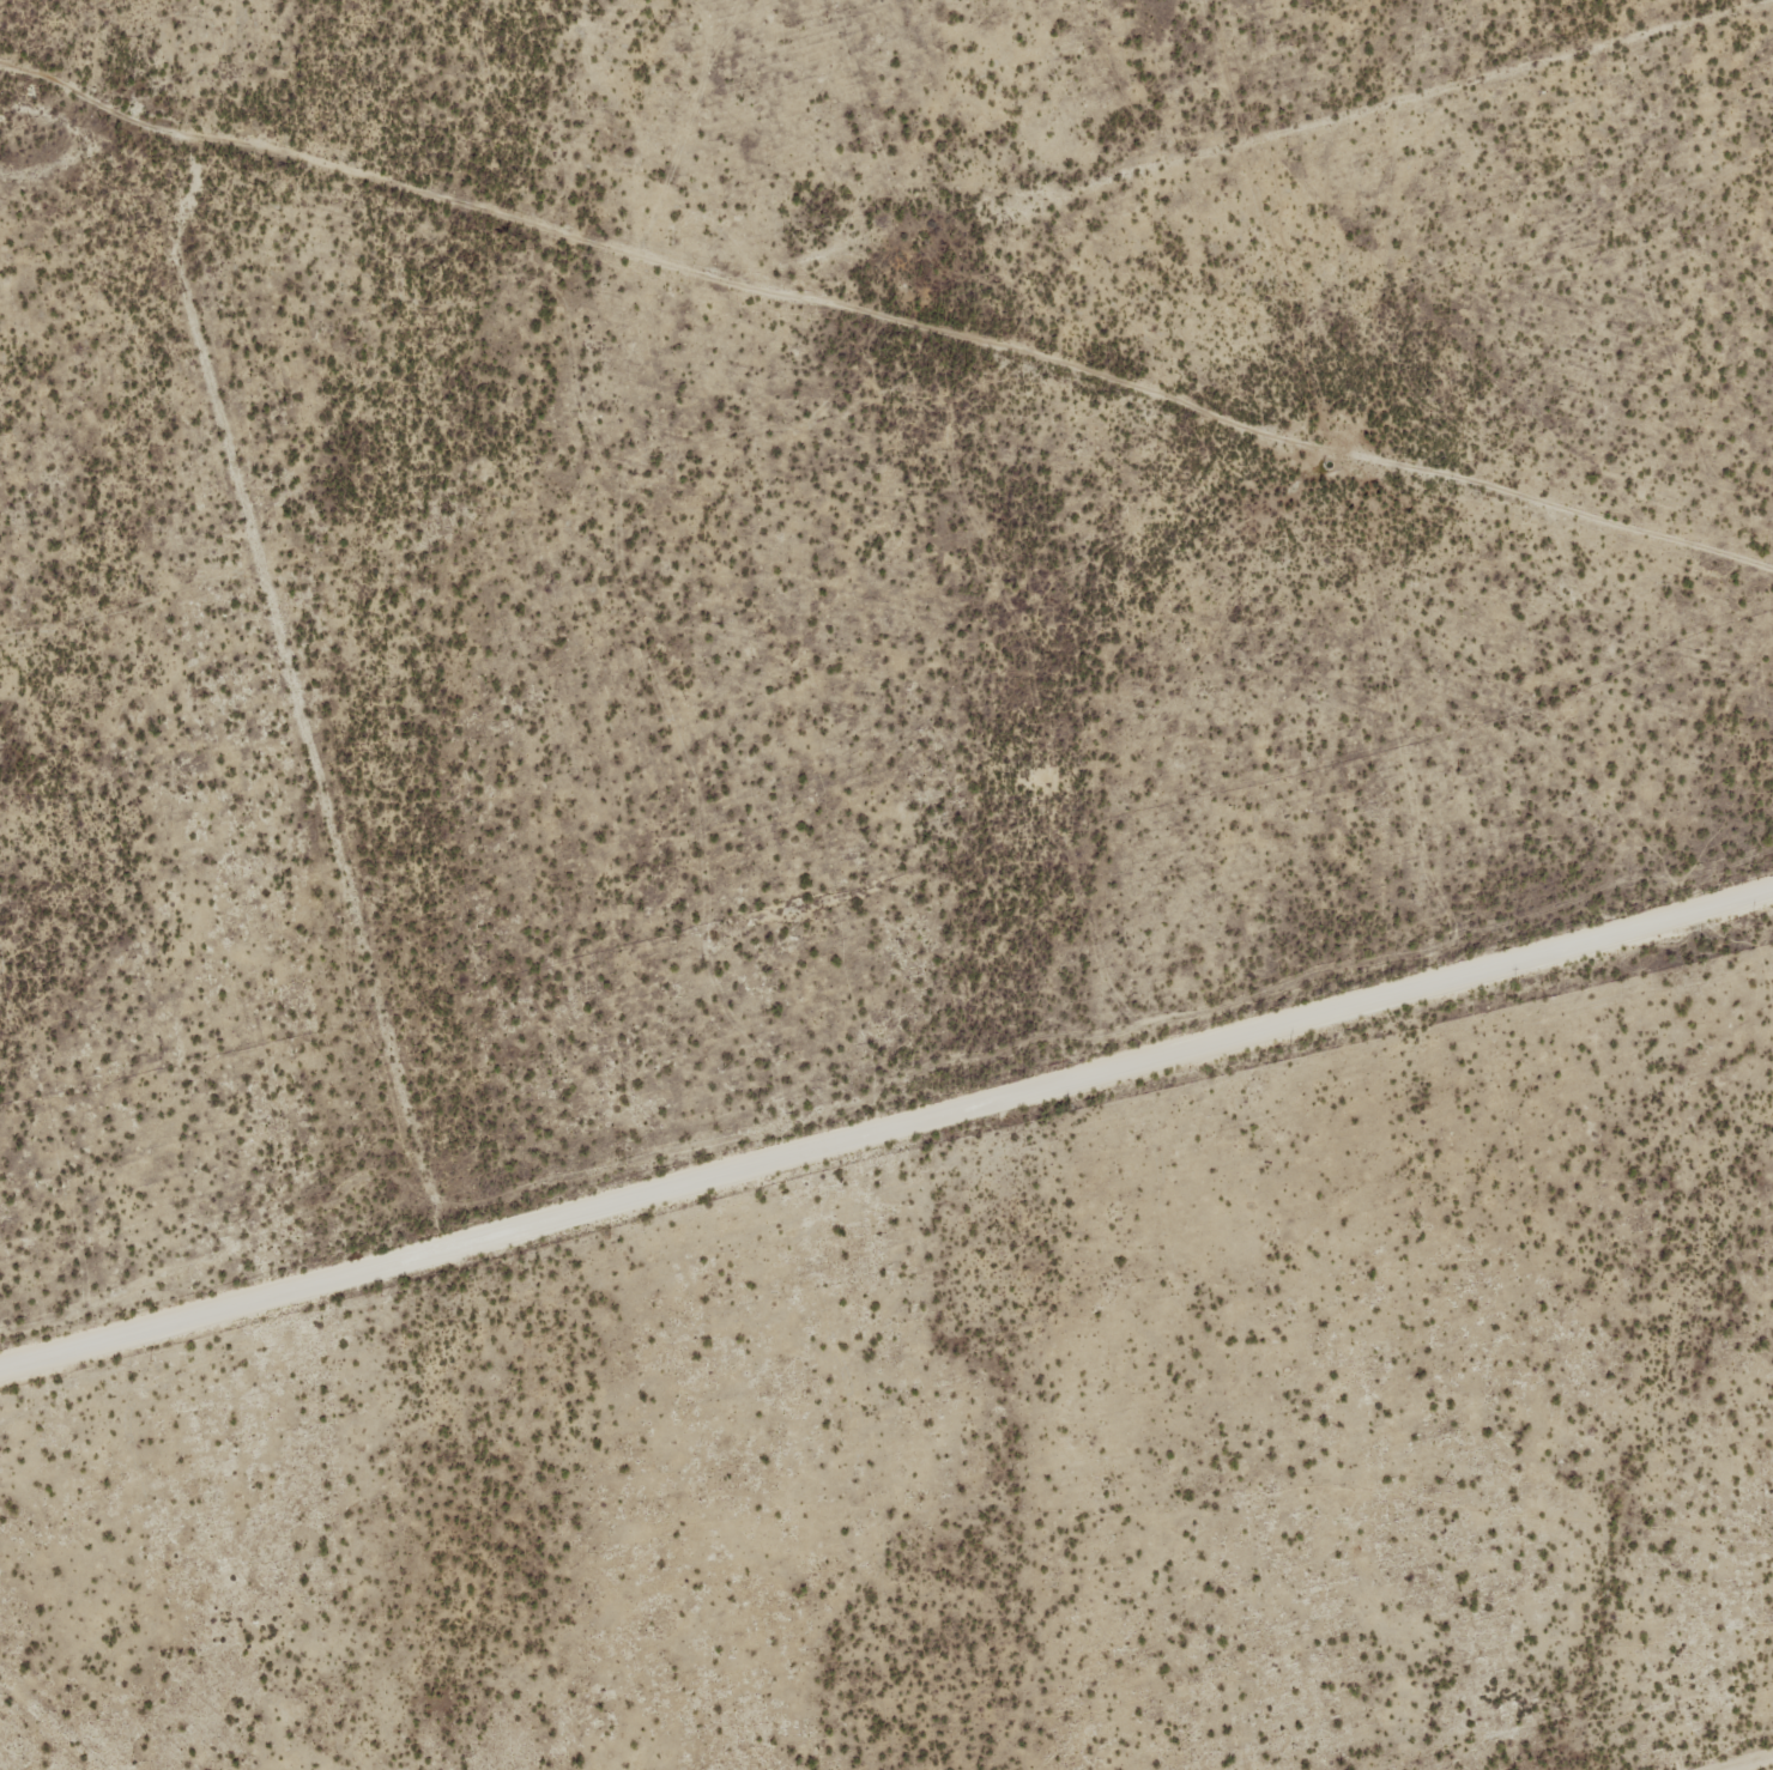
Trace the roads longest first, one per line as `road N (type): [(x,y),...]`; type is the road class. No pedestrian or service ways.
road 1 (residential): [(0,1360),(1772,875)]
road 2 (track): [(446,1239),(180,240)]
road 3 (track): [(1040,196),(1772,0)]
road 4 (track): [(319,1274),(322,1308),(355,1342),(359,1386),(391,1426)]

